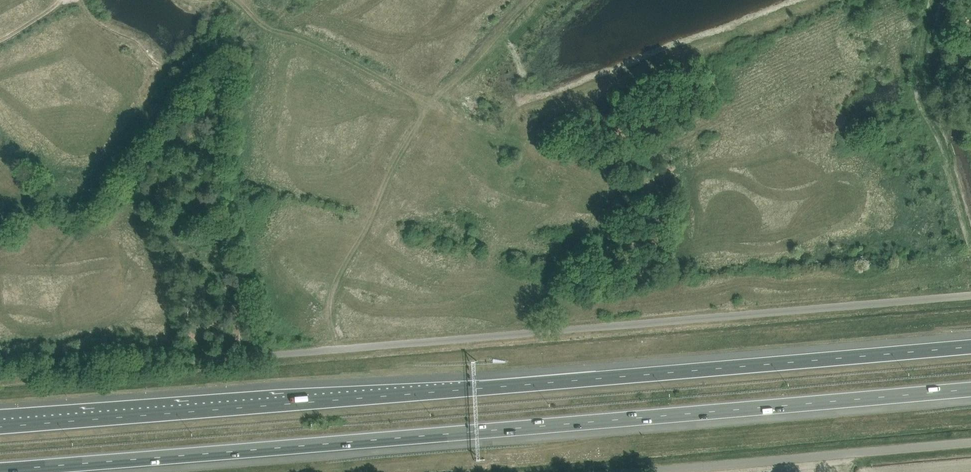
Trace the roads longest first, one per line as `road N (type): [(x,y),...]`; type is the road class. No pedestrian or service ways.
road 1 (motorway): [(0,471),(970,388)]
road 2 (motorway): [(970,345),(0,427)]
road 3 (unclassified): [(970,296),(0,376)]
road 4 (unclassified): [(631,471),(970,443)]

